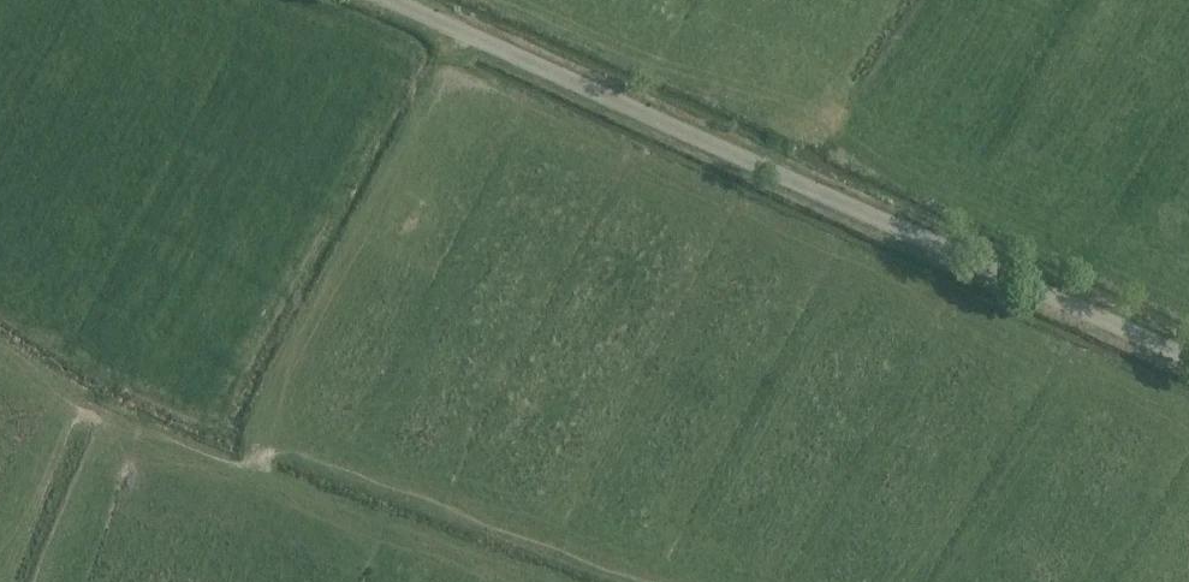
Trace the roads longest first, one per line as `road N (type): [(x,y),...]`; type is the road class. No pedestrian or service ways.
road 1 (unclassified): [(1188,356),(390,0)]

